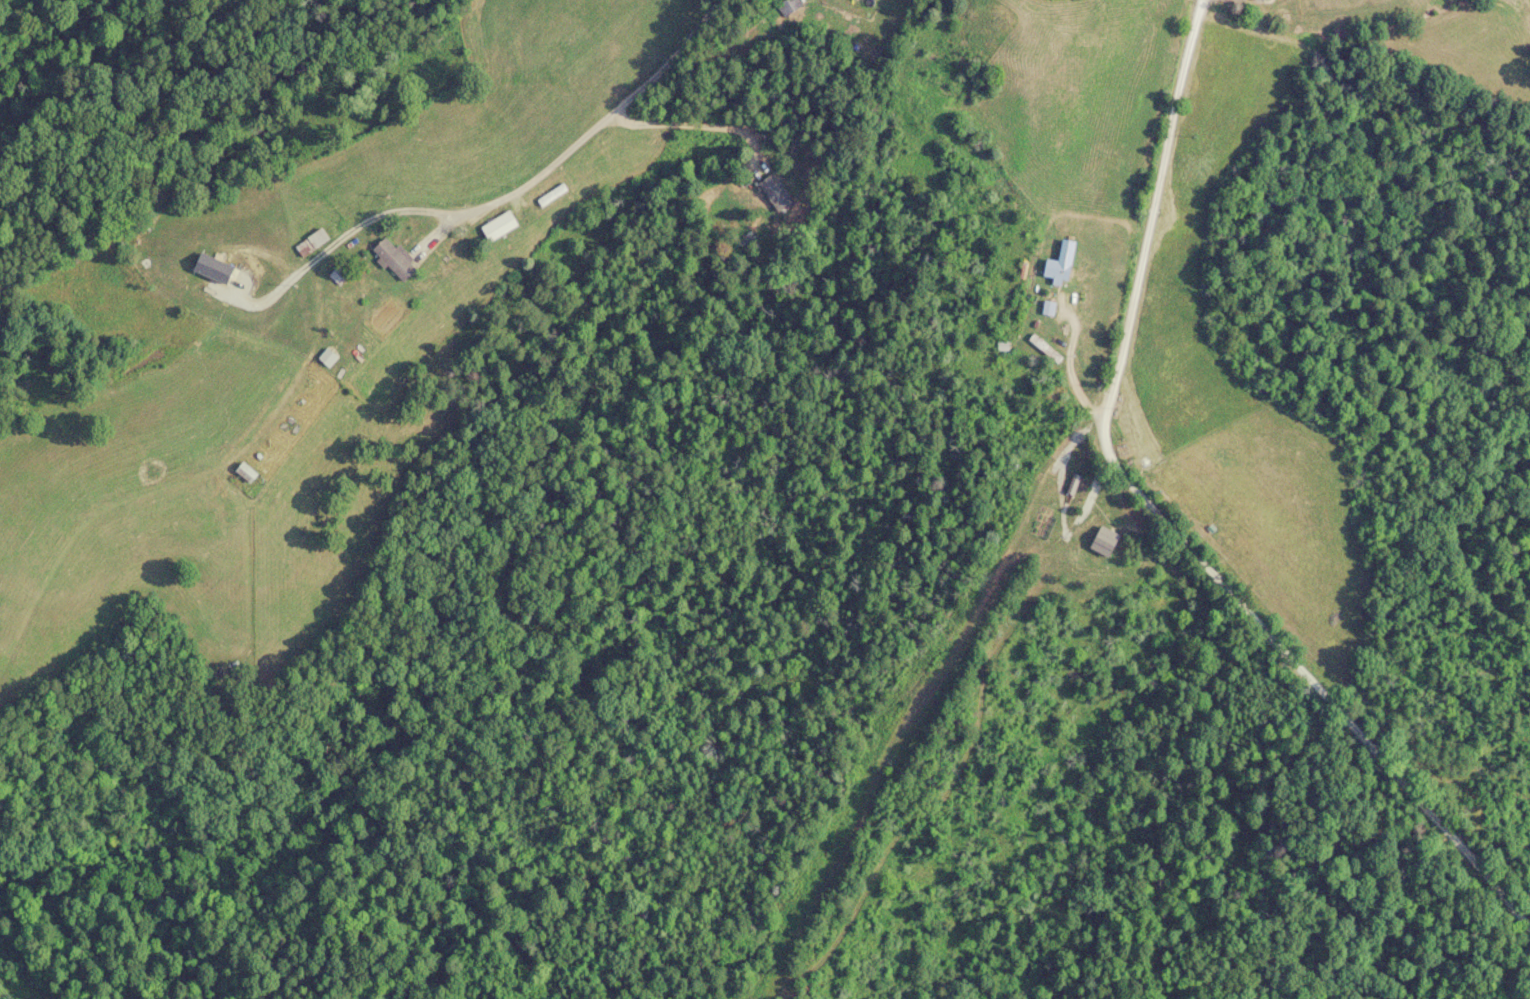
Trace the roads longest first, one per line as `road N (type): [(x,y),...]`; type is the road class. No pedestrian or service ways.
road 1 (residential): [(1529,959),(1229,618),(1082,492)]
road 2 (residential): [(429,243),(518,192),(609,118),(670,64),(723,0)]
road 3 (residential): [(1082,492),(1118,184)]
road 4 (residential): [(1118,184),(1157,0)]

